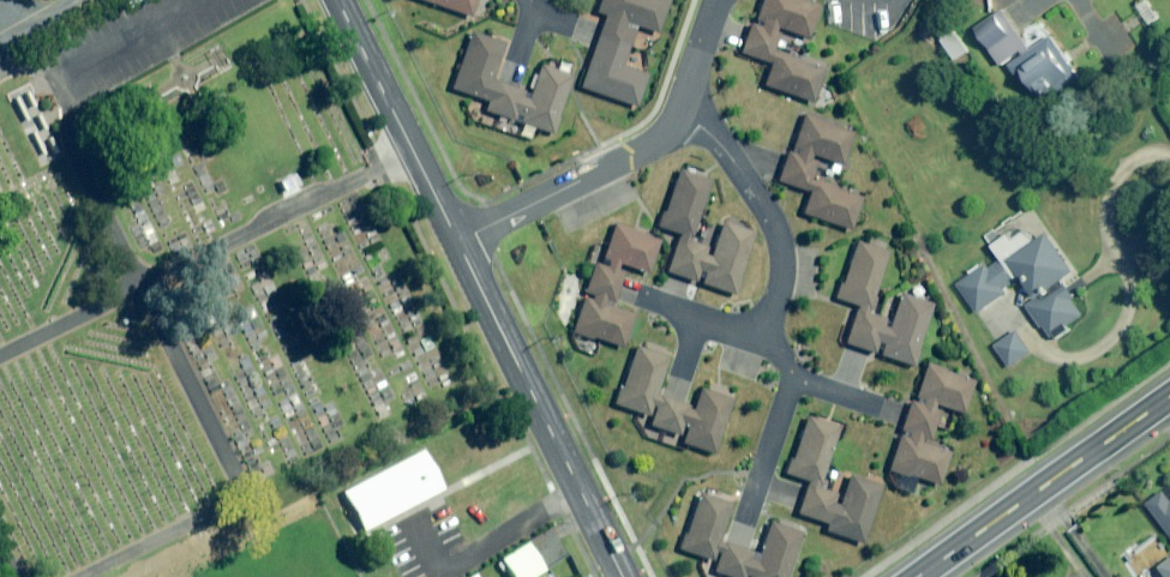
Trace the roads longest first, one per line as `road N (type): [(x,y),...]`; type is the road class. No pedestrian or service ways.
road 1 (residential): [(747,526),(792,388),(773,329),(786,261),(781,236),(738,166),(681,110)]
road 2 (tertiary): [(458,241),(623,576)]
road 3 (primary): [(1169,398),(918,576)]
road 4 (tertiary): [(340,0),(458,241)]
road 5 (residential): [(458,241),(642,154),(681,110)]

